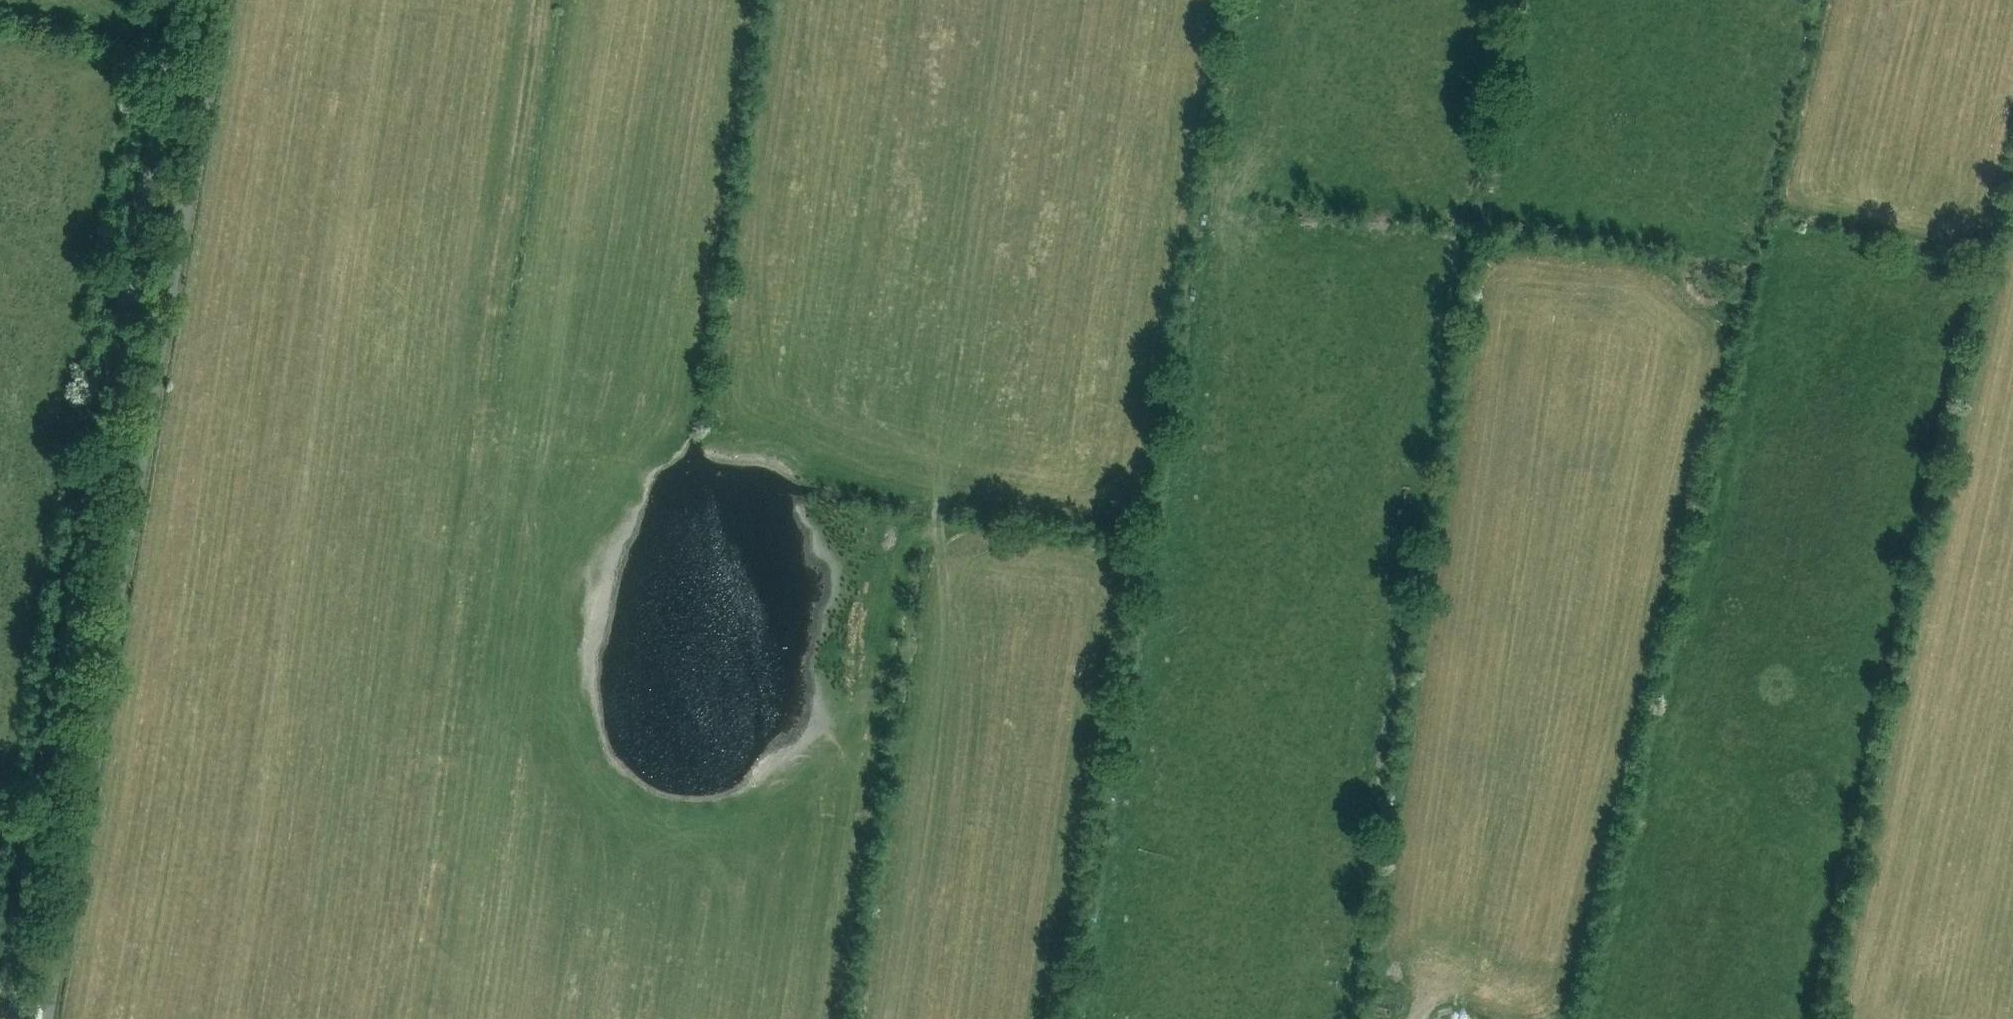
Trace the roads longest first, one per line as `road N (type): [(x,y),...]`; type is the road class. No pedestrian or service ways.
road 1 (tertiary): [(7,1018),(180,0)]

